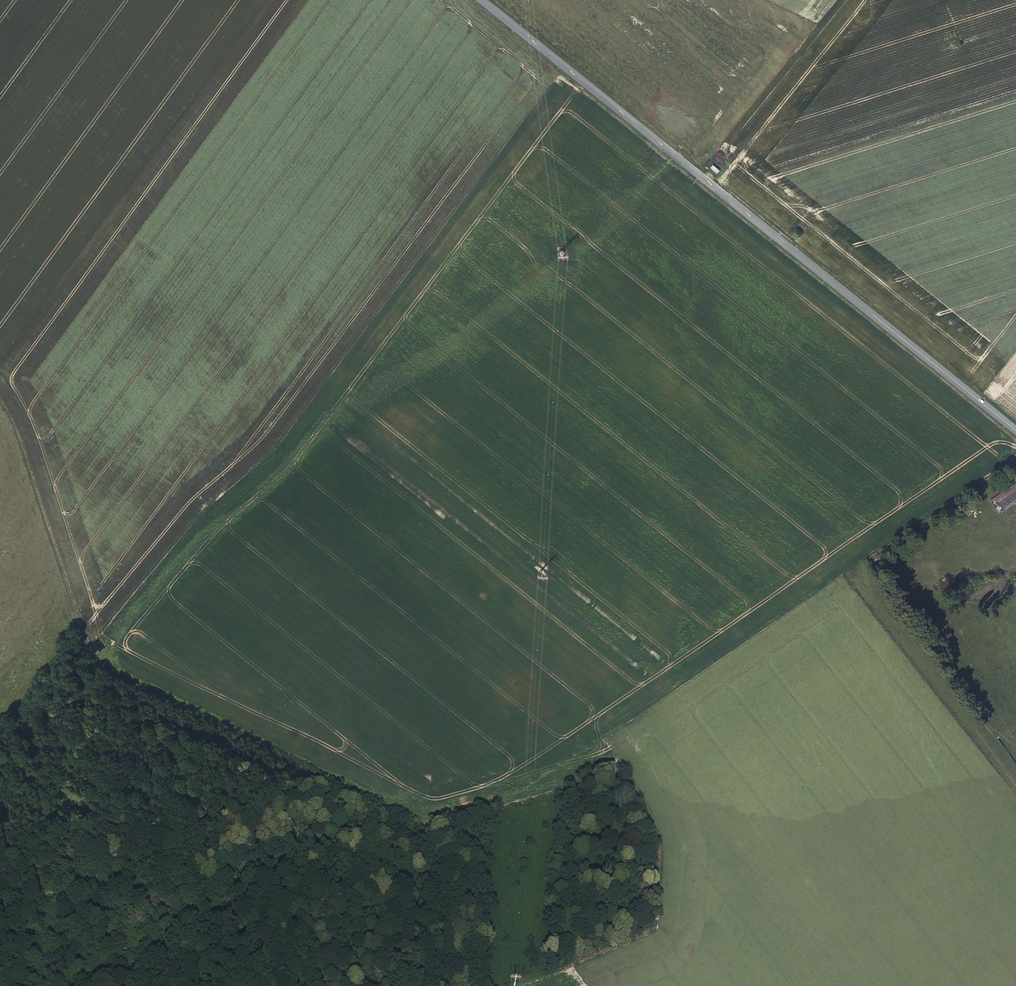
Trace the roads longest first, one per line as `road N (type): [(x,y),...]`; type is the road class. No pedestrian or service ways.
road 1 (secondary): [(482,0),(1015,429)]
road 2 (track): [(169,985),(159,905),(61,566),(0,399)]

